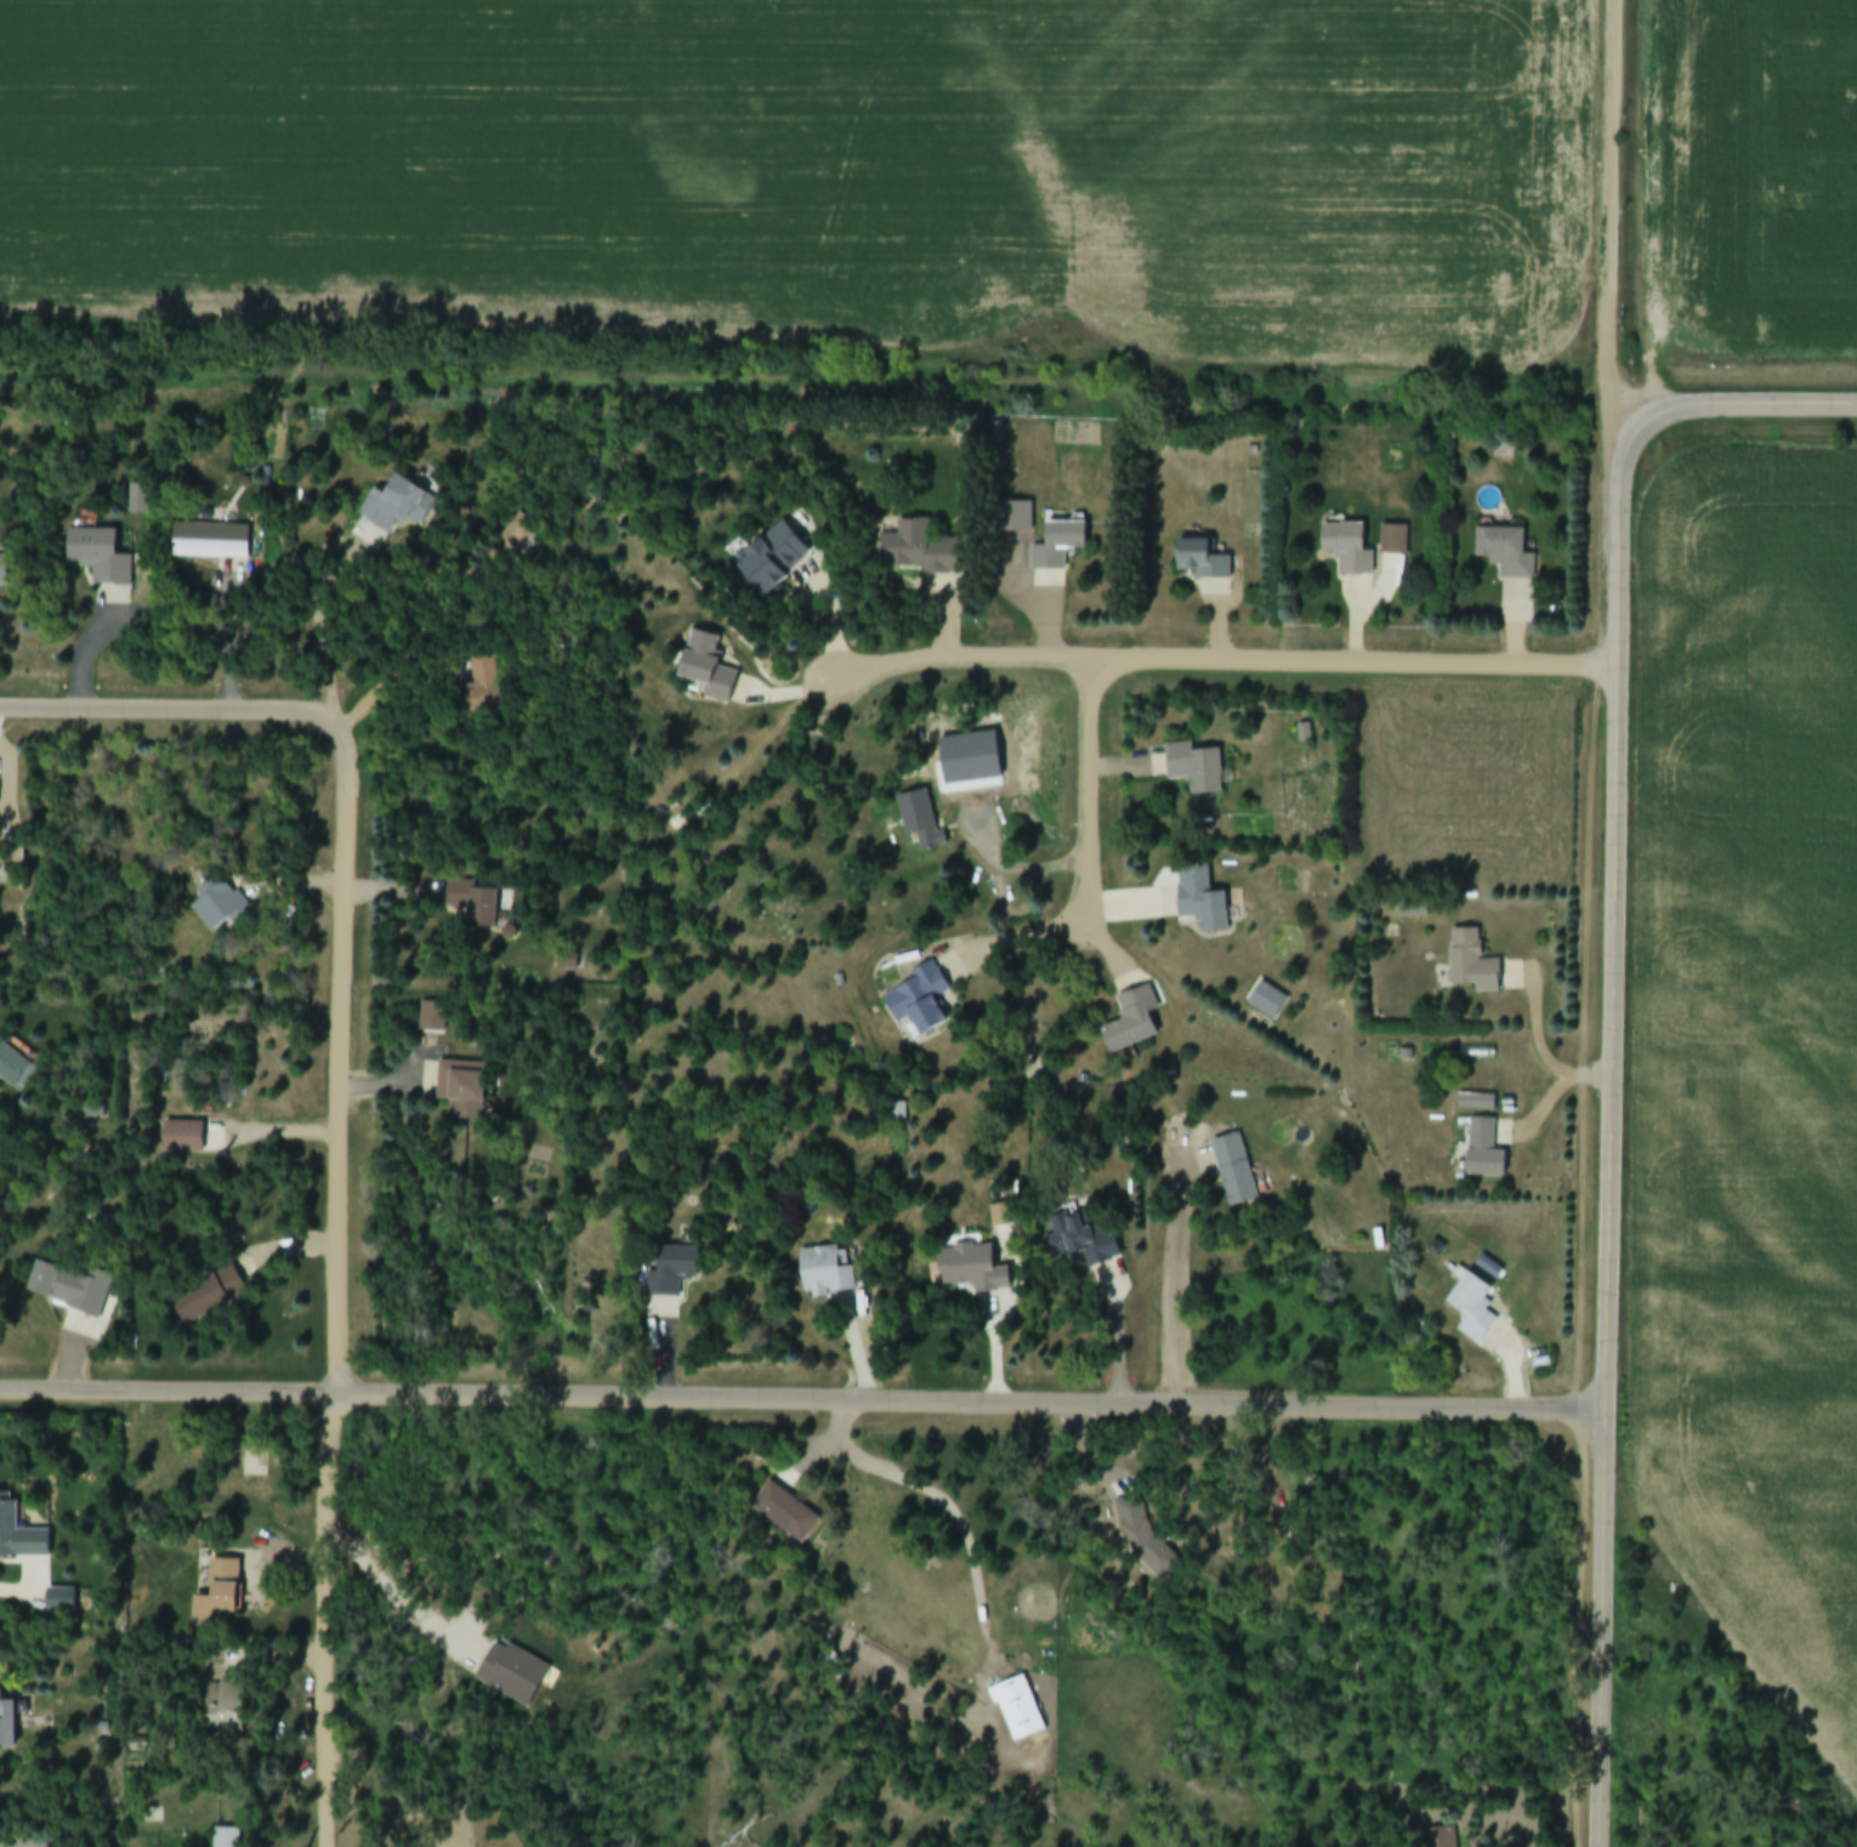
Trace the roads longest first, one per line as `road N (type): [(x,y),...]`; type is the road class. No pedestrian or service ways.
road 1 (tertiary): [(1598,1846),(1624,451),(1654,416),(1681,407),(1856,409)]
road 2 (residential): [(1586,365),(1539,330),(1480,306),(1410,297),(948,312),(0,291)]
road 3 (residential): [(1603,1414),(0,1389)]
road 4 (residential): [(339,1394),(343,741),(316,716),(223,709)]
road 5 (residential): [(1618,665),(981,659),(924,661),(845,680)]
road 6 (residential): [(1607,0),(1612,317),(1585,374),(1603,405),(1639,431)]
road 7 (residential): [(328,1846),(329,1504),(339,1394)]
road 8 (residential): [(1654,416),(1641,0)]
road 9 (residential): [(1090,930),(1091,660)]
road 10 (residential): [(223,709),(0,707)]

